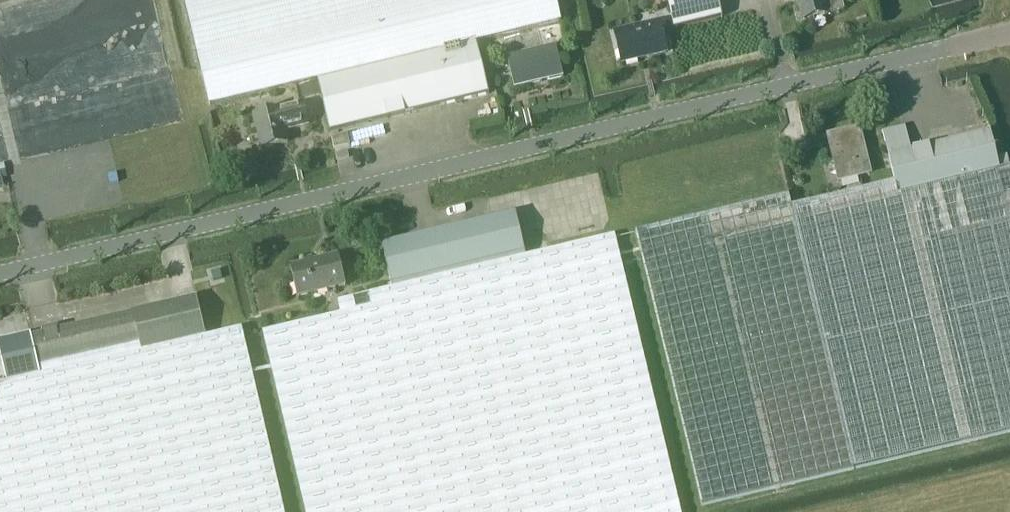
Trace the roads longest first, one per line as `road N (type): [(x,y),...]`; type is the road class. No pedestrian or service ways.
road 1 (unclassified): [(0,273),(1009,33)]

